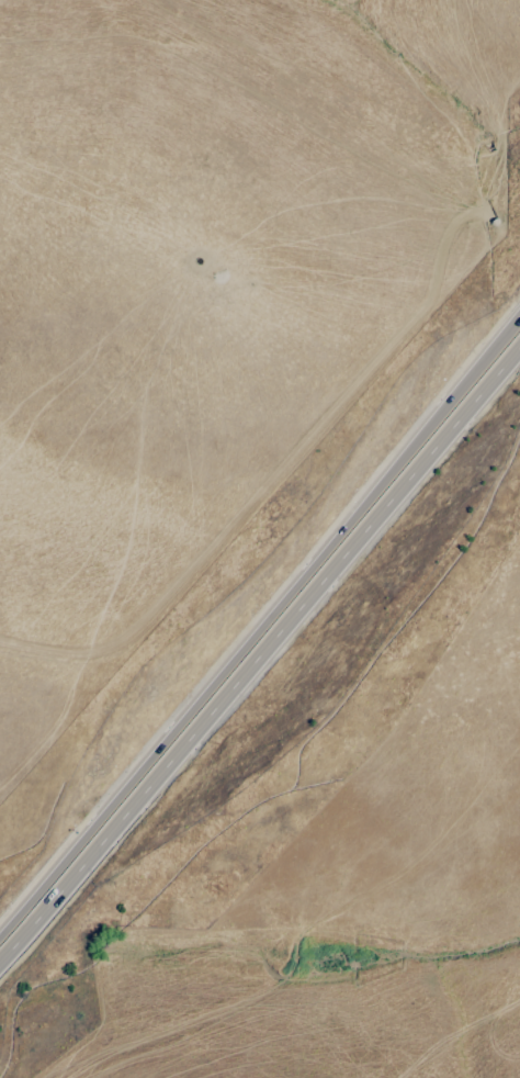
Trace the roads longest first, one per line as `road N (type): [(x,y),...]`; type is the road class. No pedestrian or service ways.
road 1 (trunk): [(519,312),(0,932)]
road 2 (trunk): [(0,953),(519,341)]
road 3 (track): [(0,642),(95,652),(135,639),(414,326),(463,215),(481,209),(494,217)]
road 4 (track): [(481,209),(472,127),(418,69),(380,43),(360,18),(361,0)]

